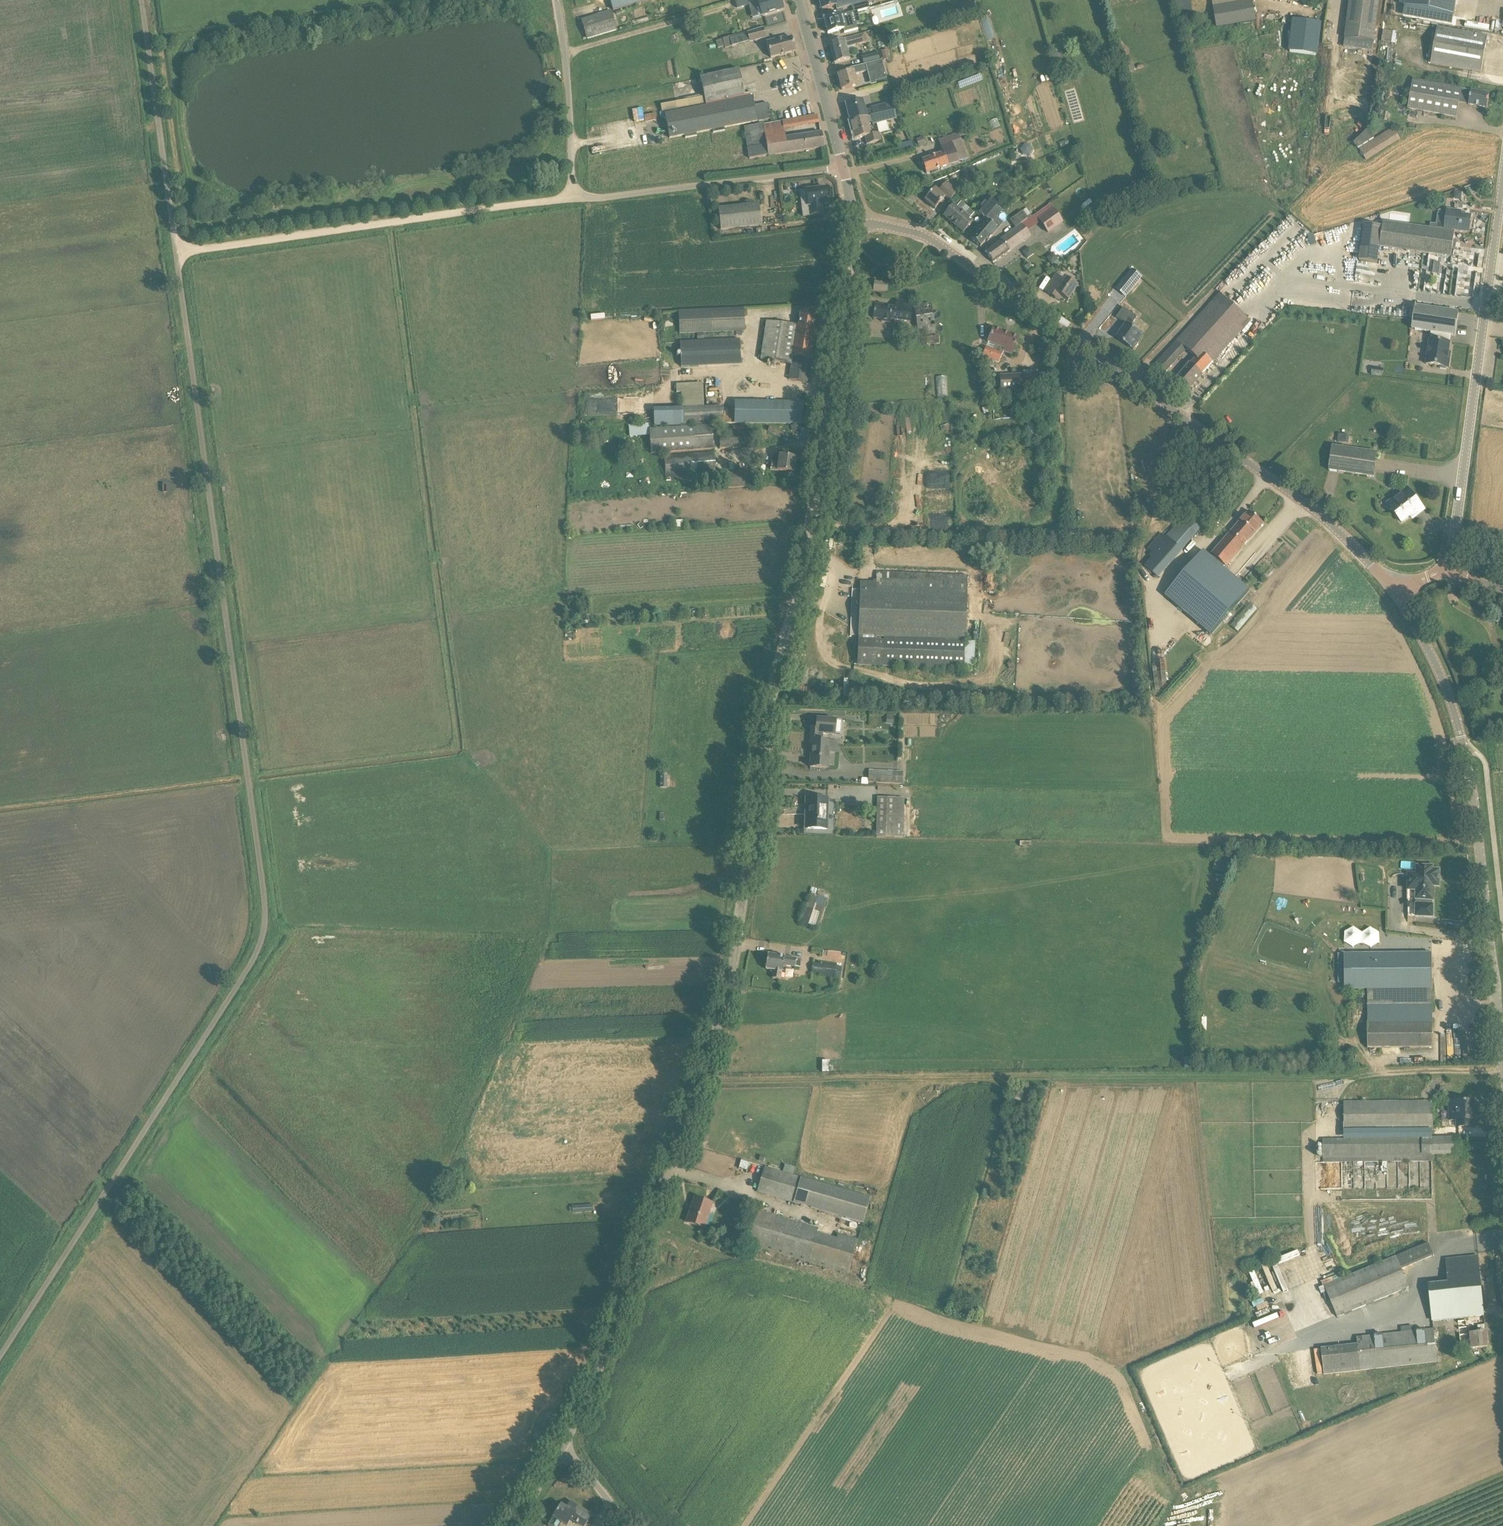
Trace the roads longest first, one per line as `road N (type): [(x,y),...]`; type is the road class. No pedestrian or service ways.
road 1 (unclassified): [(0,1353),(257,952),(262,932),(141,0)]
road 2 (tertiary): [(558,1441),(599,1349),(706,1041),(736,919),(753,736),(809,535),(851,221)]
road 3 (tertiary): [(1395,589),(1297,495),(942,244),(851,221)]
road 4 (tertiary): [(1502,1063),(1462,737),(1443,680),(1395,589)]
road 5 (unclassified): [(1446,575),(1502,176)]
road 6 (track): [(177,252),(571,200)]
road 7 (unclassified): [(571,200),(842,167)]
road 8 (unclassified): [(571,200),(556,0)]
road 9 (tertiary): [(842,167),(798,0)]

